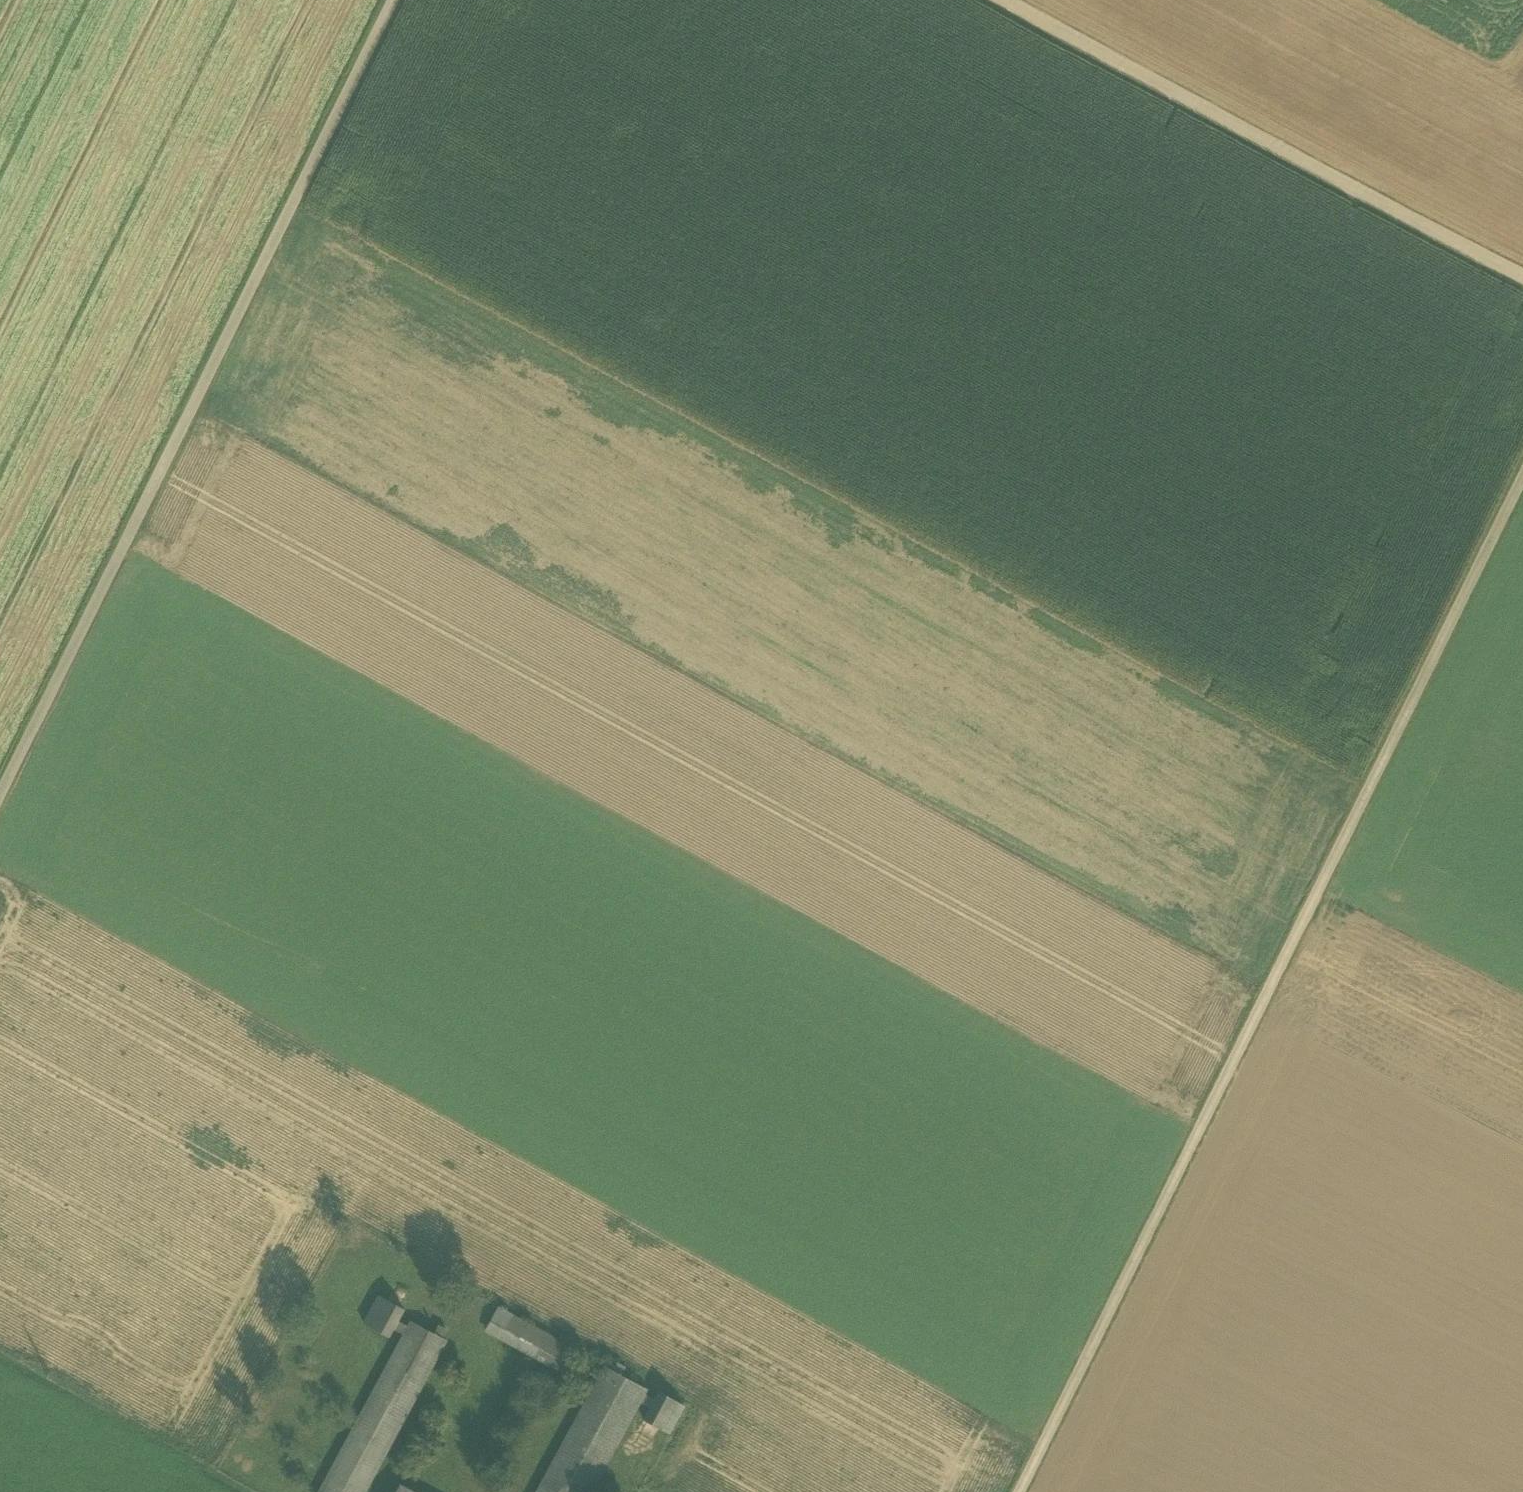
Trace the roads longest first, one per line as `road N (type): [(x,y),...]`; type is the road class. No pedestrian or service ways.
road 1 (track): [(1019,1491),(1522,471)]
road 2 (track): [(0,794),(392,0)]
road 3 (track): [(1007,0),(1522,277)]

